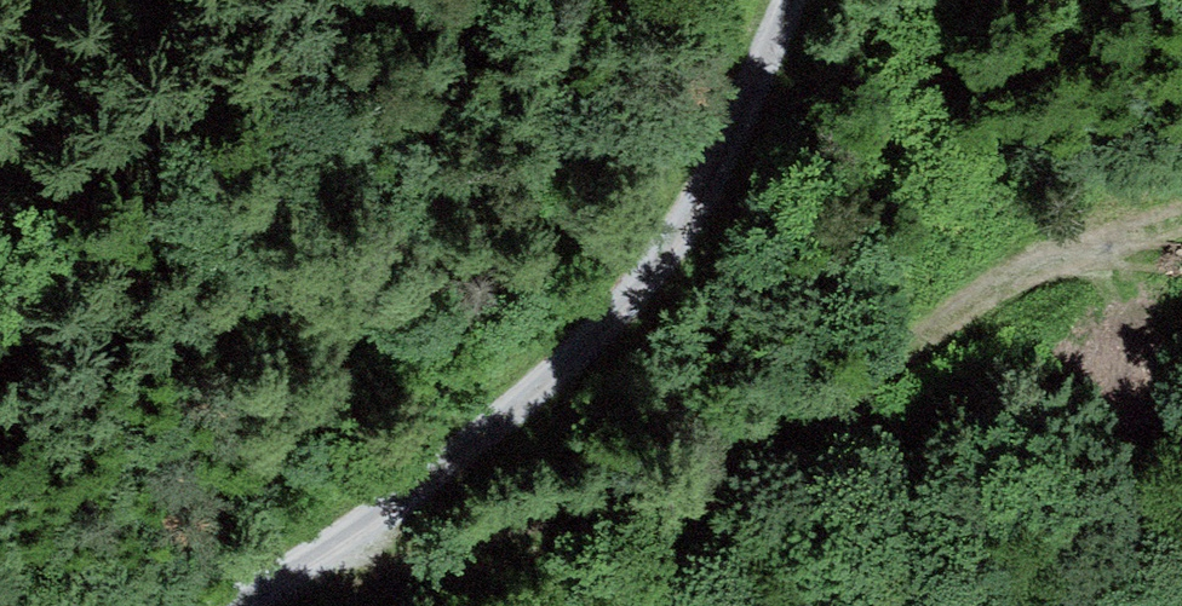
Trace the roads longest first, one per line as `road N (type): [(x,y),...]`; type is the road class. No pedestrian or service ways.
road 1 (track): [(301,579),(440,566),(685,484),(827,403),(1003,279),(1092,241),(1181,224)]
road 2 (track): [(795,0),(669,285),(482,453),(320,569),(250,605)]

